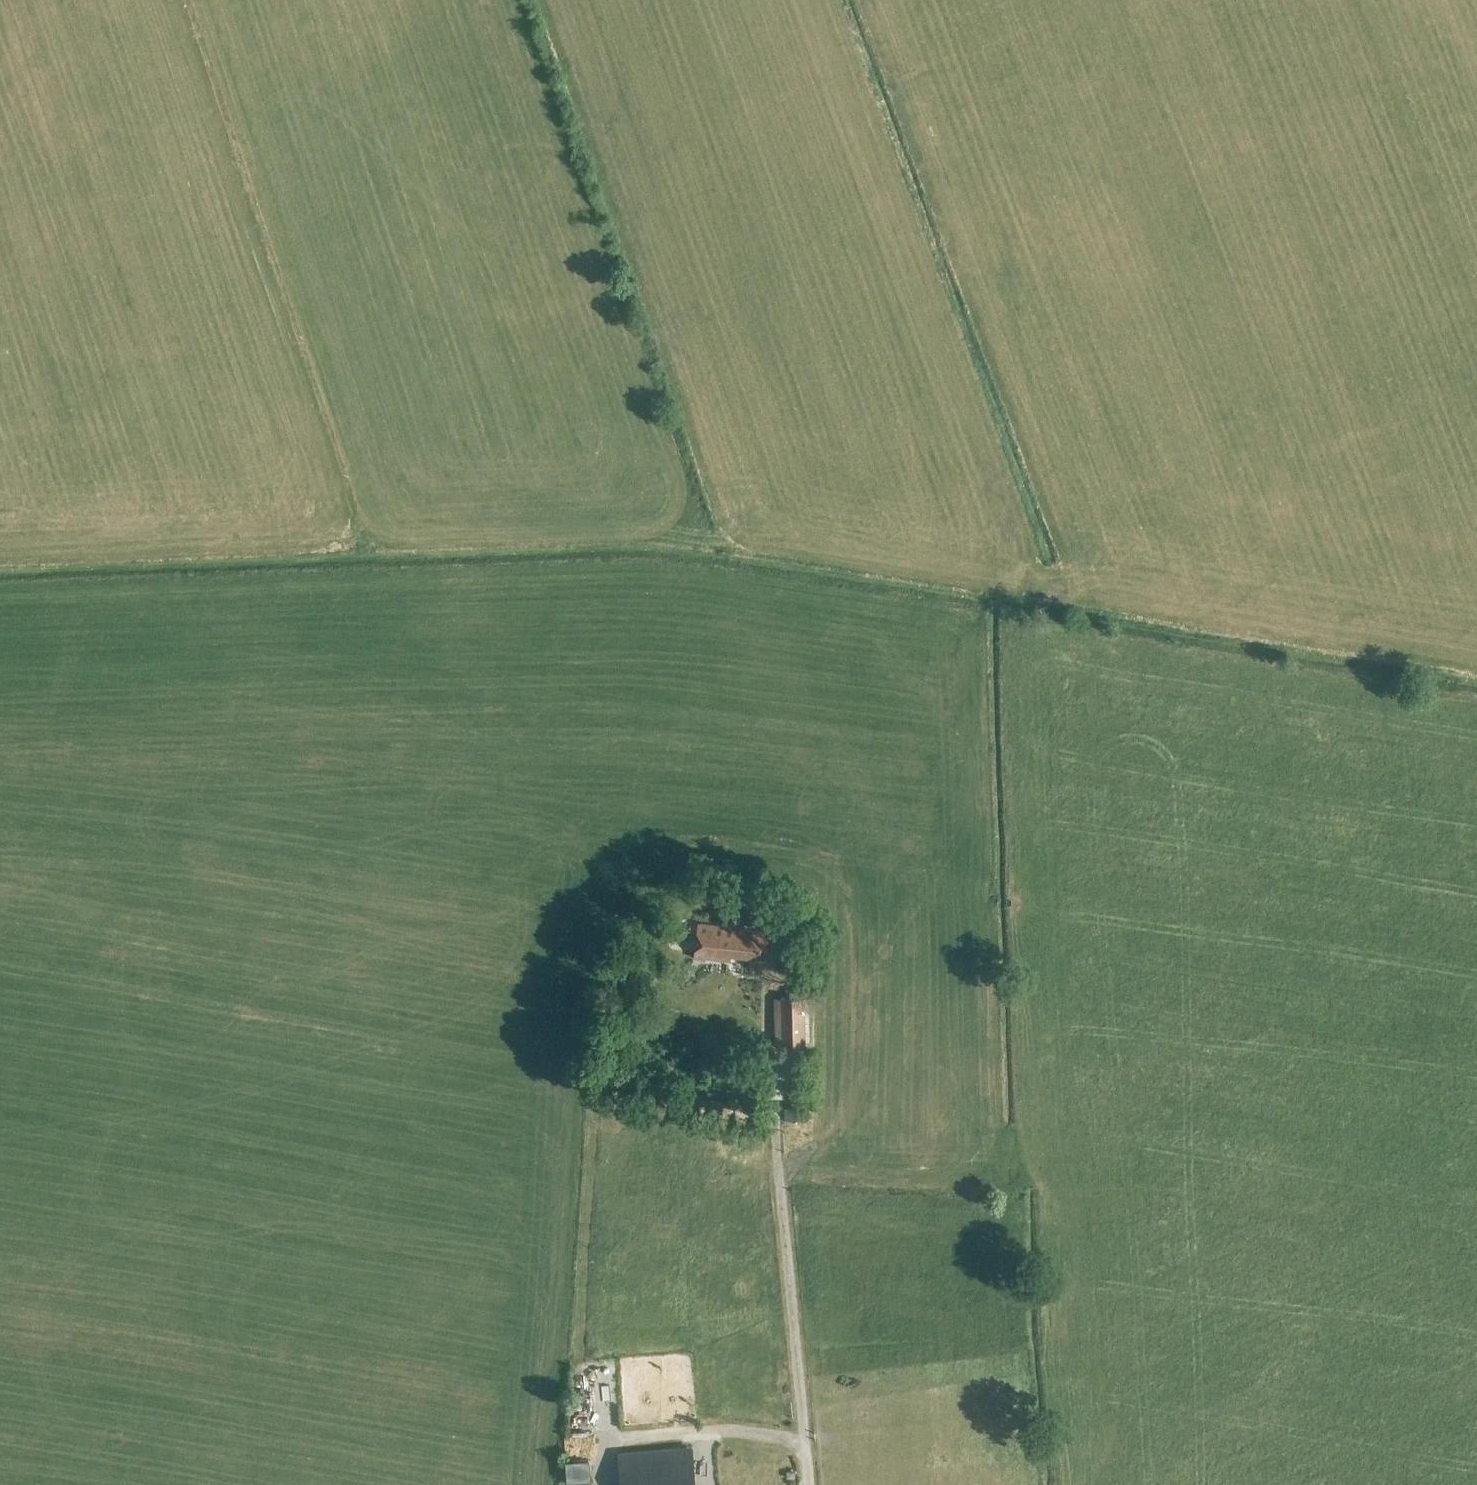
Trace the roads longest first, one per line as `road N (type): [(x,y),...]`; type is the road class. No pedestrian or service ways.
road 1 (unclassified): [(807,1484),(775,1124)]

